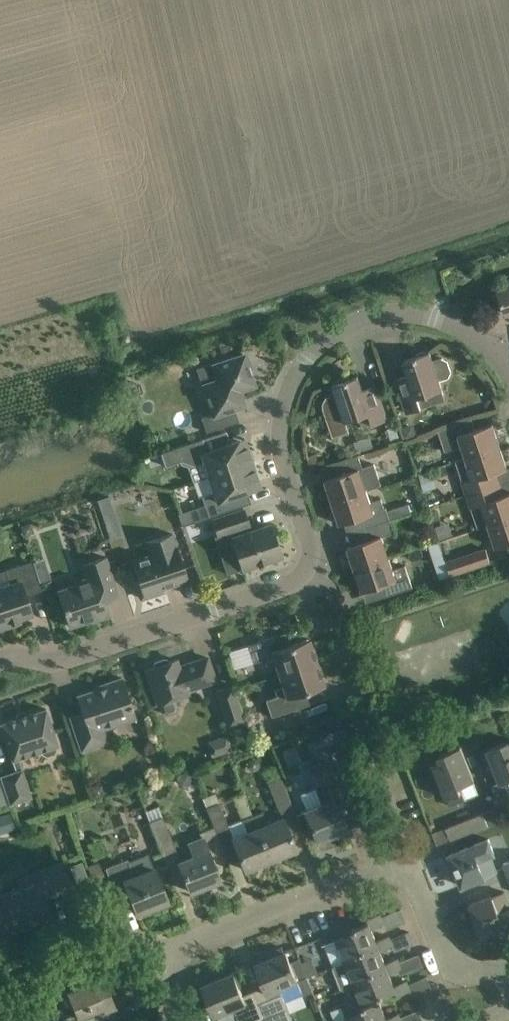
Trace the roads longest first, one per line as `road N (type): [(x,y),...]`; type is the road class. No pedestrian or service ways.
road 1 (residential): [(309,566),(310,539),(281,455),(281,413),(307,360),(363,321),(400,314),(469,332),(508,377)]
road 2 (residential): [(0,660),(58,664),(280,589),(309,566)]
road 3 (residential): [(404,854),(172,951)]
road 4 (residential): [(0,982),(40,963),(172,951)]
road 5 (residential): [(508,971),(465,968),(449,959),(404,854)]
road 6 (residential): [(357,717),(328,590),(309,566)]

